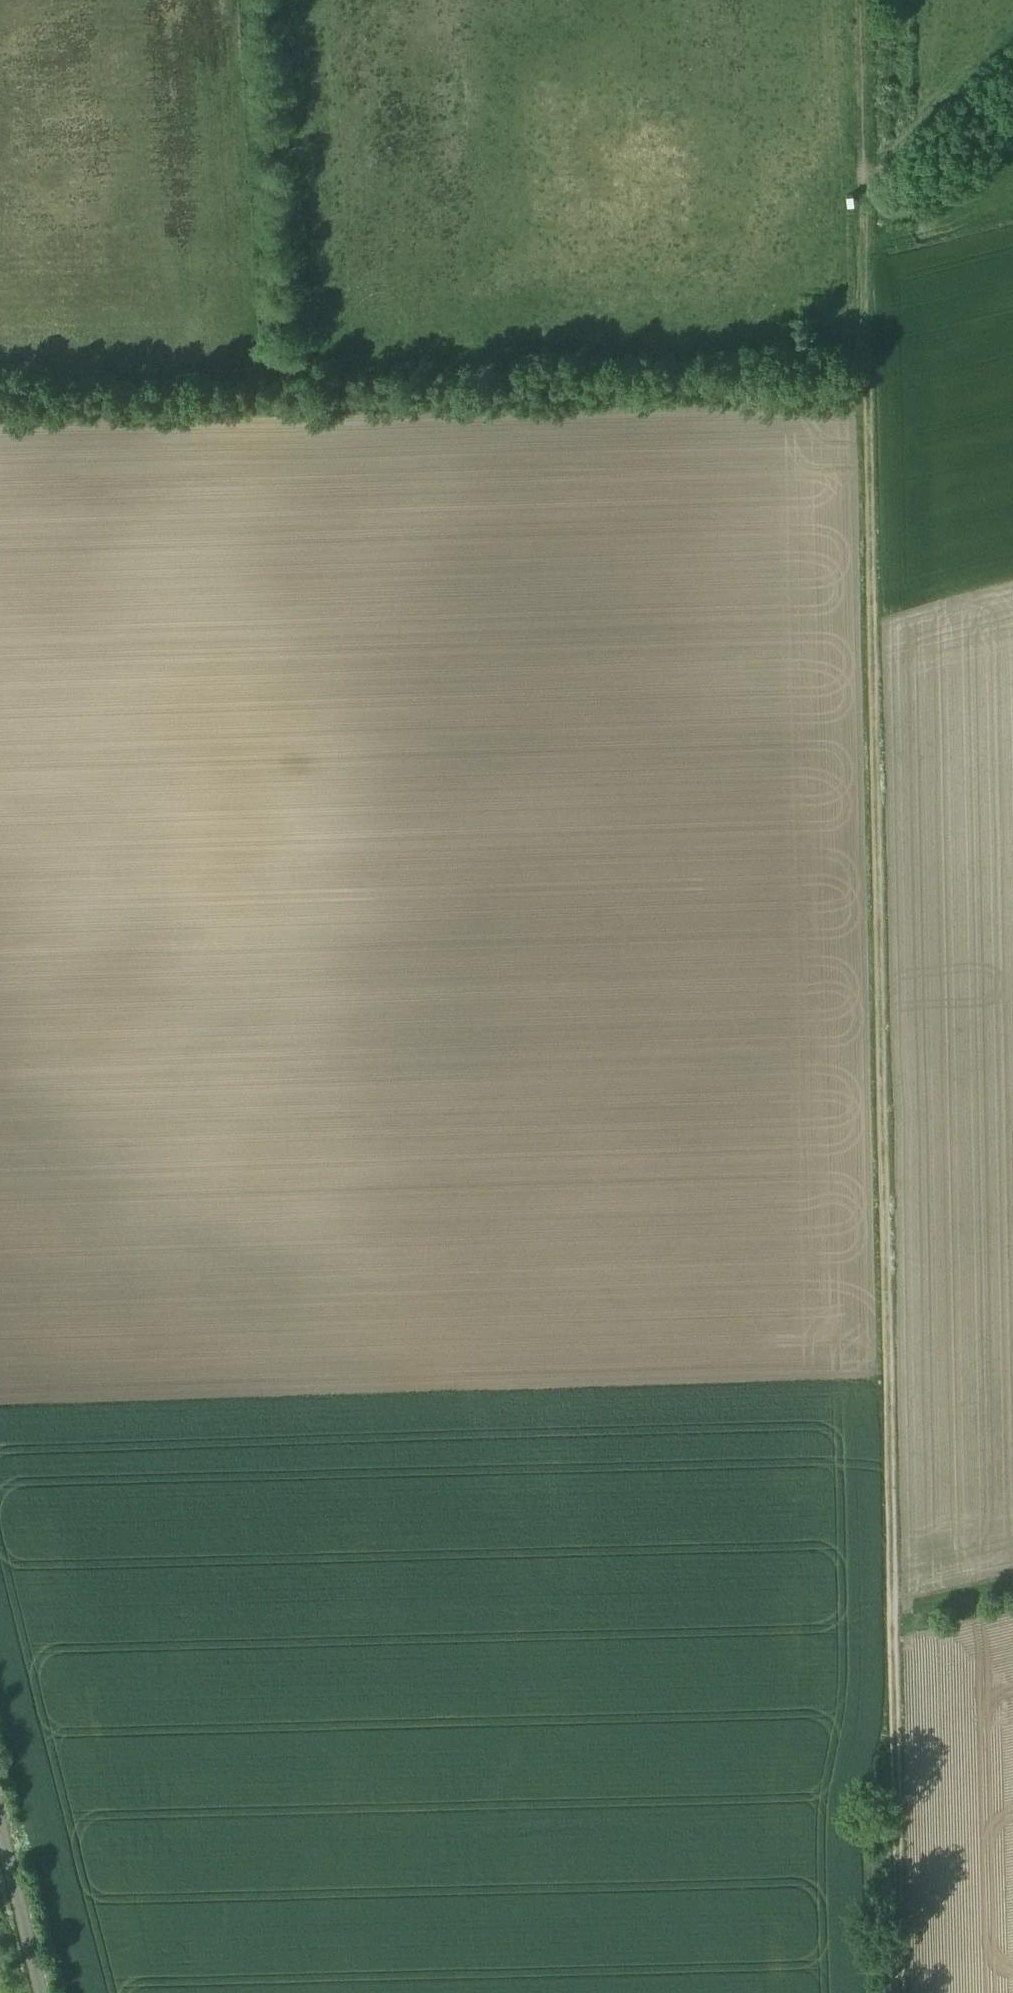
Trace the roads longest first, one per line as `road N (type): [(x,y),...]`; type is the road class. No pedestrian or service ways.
road 1 (track): [(864,199),(903,1992)]
road 2 (unclassified): [(0,1822),(43,1992)]

